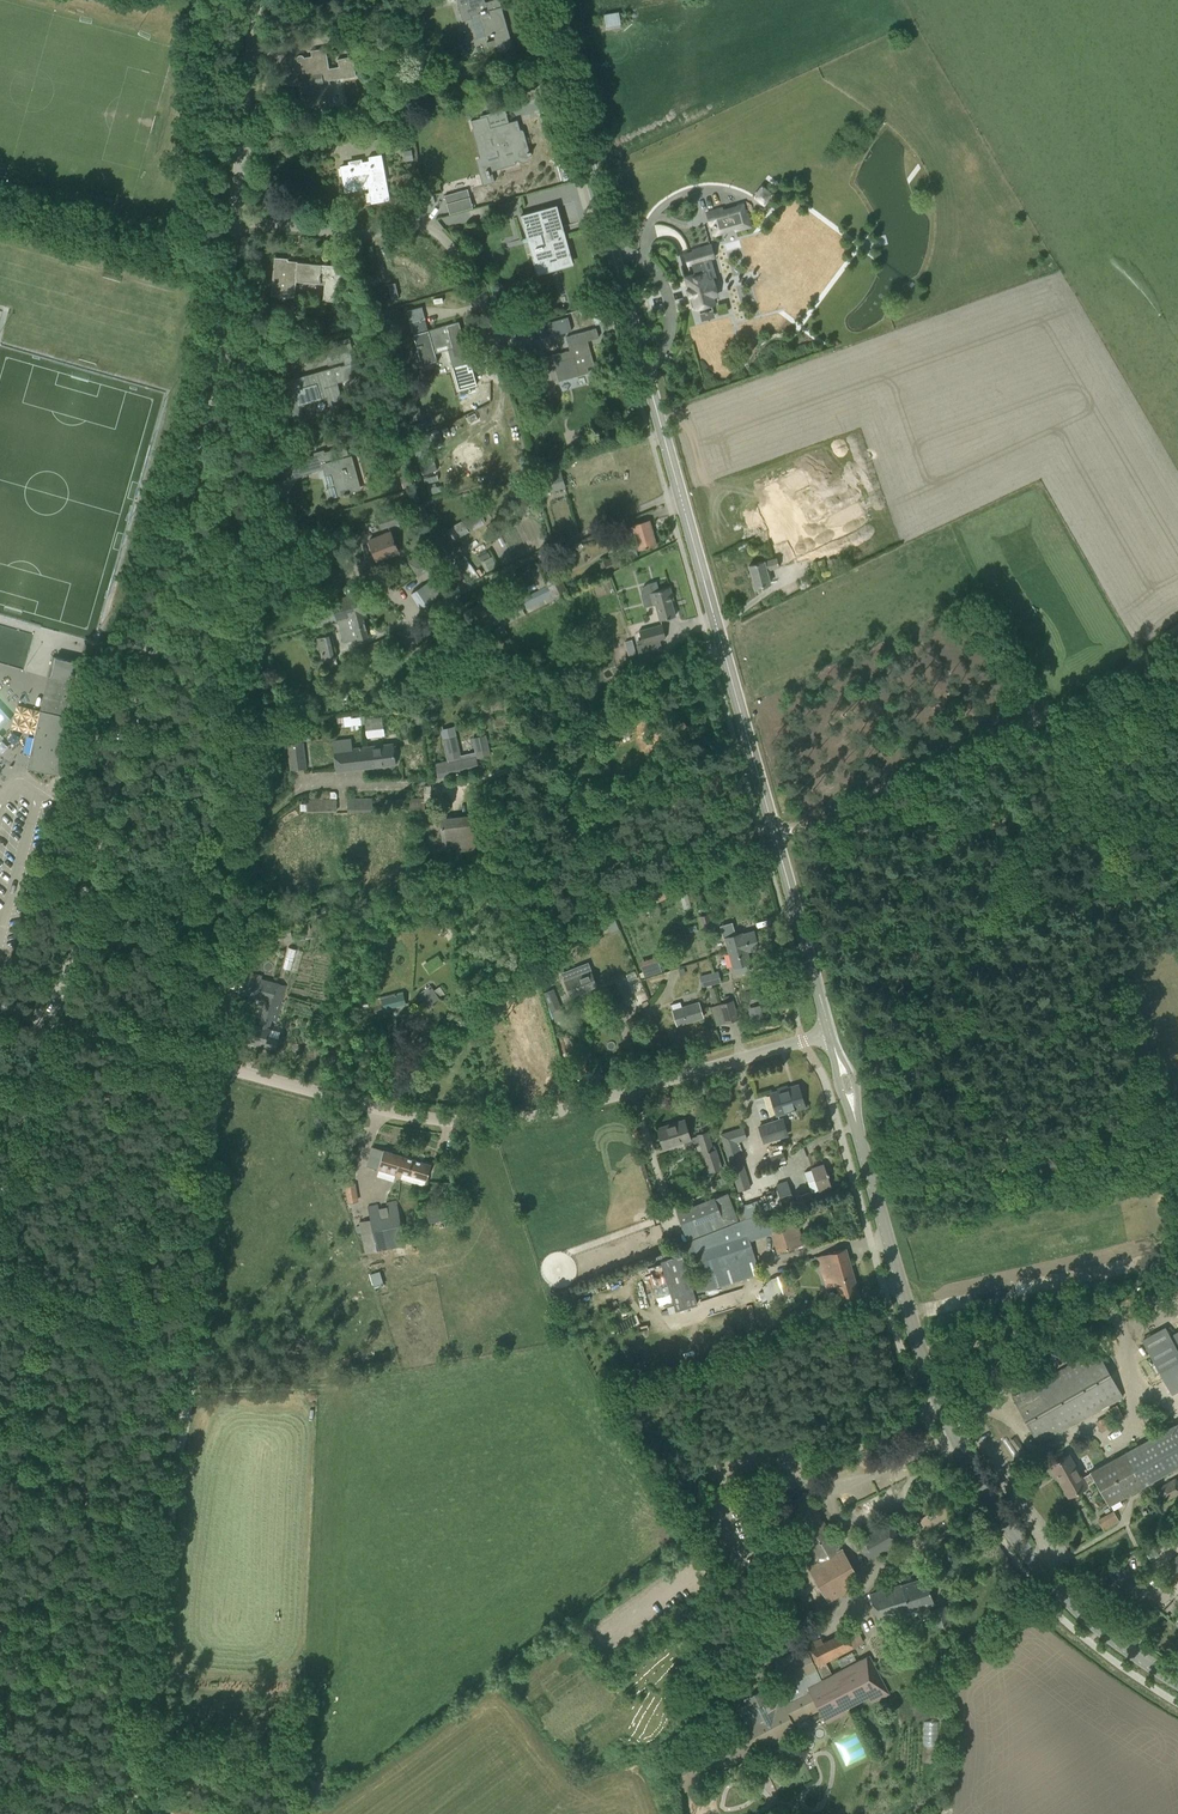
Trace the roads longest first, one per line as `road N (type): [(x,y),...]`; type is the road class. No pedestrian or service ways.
road 1 (track): [(179,547),(242,633),(221,1066),(193,1354),(136,1772)]
road 2 (unclassified): [(48,1020),(195,489),(234,220)]
road 3 (unclassified): [(830,1032),(559,1106),(458,1119),(48,1020)]
road 4 (tertiary): [(1177,1683),(1061,1598),(979,1482),(931,1379),(854,1116)]
road 5 (unclassified): [(249,816),(291,790),(496,772),(722,649)]
road 6 (tertiary): [(679,492),(542,0)]
road 7 (track): [(772,828),(830,809),(1063,694),(1177,619)]
road 8 (tertiary): [(830,1032),(722,649)]
road 9 (residential): [(492,339),(472,273),(432,230),(369,235),(234,220)]
road 10 (residential): [(417,619),(534,553),(679,492)]
road 11 (unclassified): [(234,220),(254,0)]
road 12 (track): [(193,1354),(0,1256)]
road 13 (unclassified): [(0,1188),(48,1020)]
road 14 (tertiary): [(722,649),(679,492)]
road 15 (residential): [(492,339),(487,371),(509,382),(520,377),(525,357),(501,338)]

